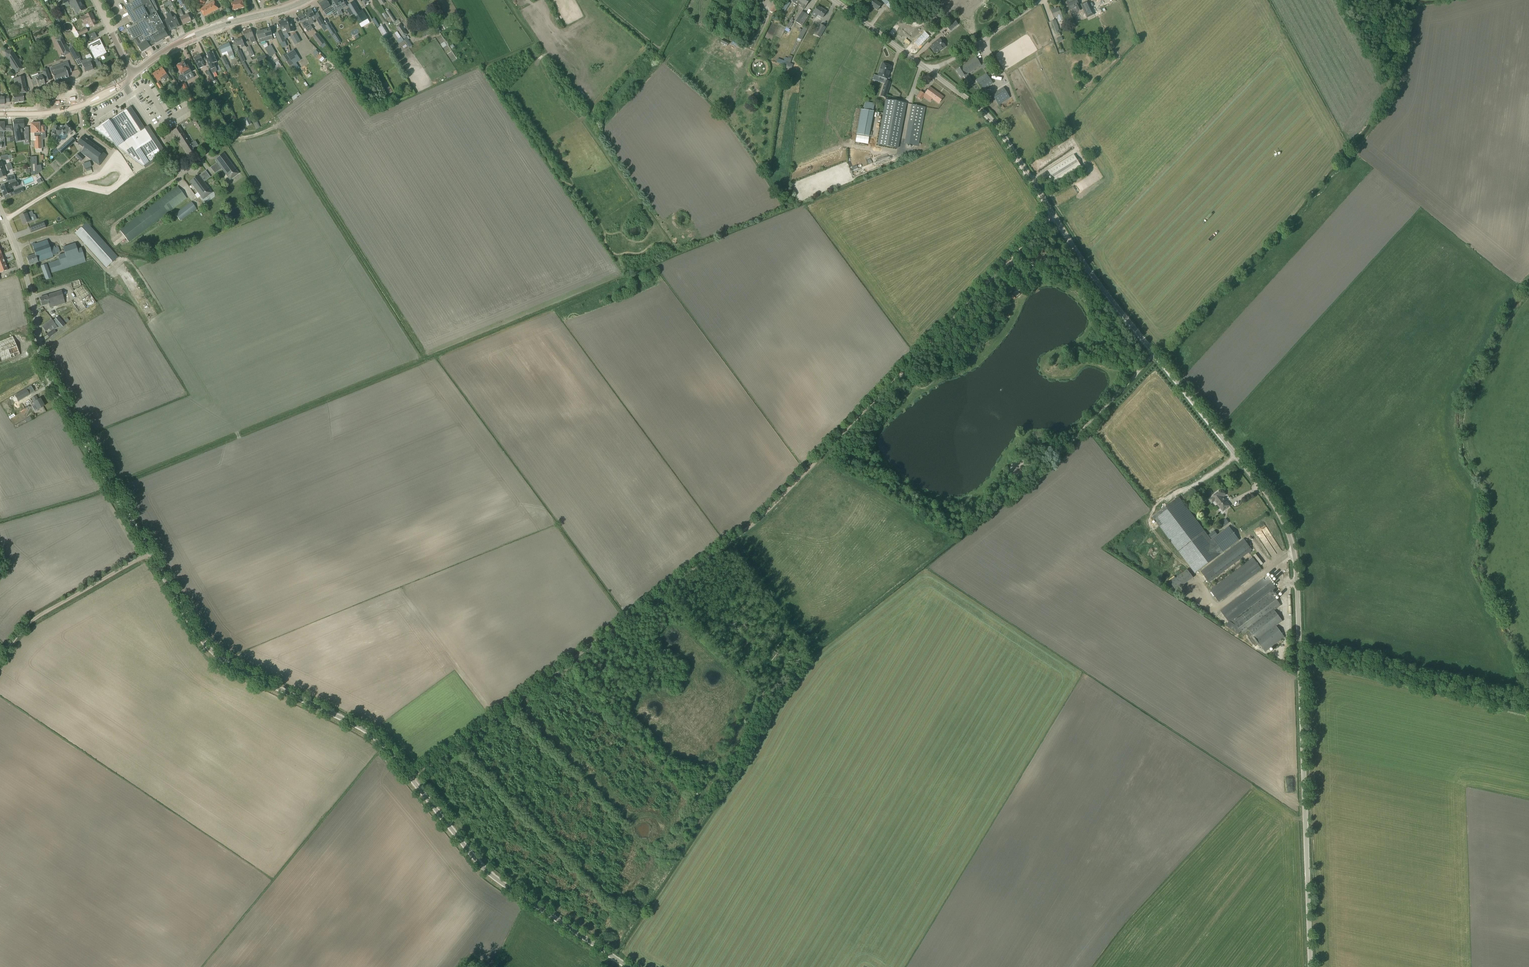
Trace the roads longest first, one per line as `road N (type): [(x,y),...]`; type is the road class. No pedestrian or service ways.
road 1 (unclassified): [(1311,966),(1288,533),(1266,493),(1092,276),(1008,134),(931,70)]
road 2 (track): [(412,779),(768,511),(1053,215)]
road 3 (unclassified): [(628,966),(491,875),(373,734),(217,654),(150,553)]
road 4 (residential): [(150,553),(49,379),(0,208)]
road 5 (secondary): [(133,75),(192,36),(305,0)]
road 6 (track): [(150,553),(28,622),(0,657)]
road 7 (track): [(1154,354),(1057,458)]
road 8 (secondary): [(0,114),(81,106),(133,75)]
road 9 (unclassified): [(931,70),(1043,0)]

